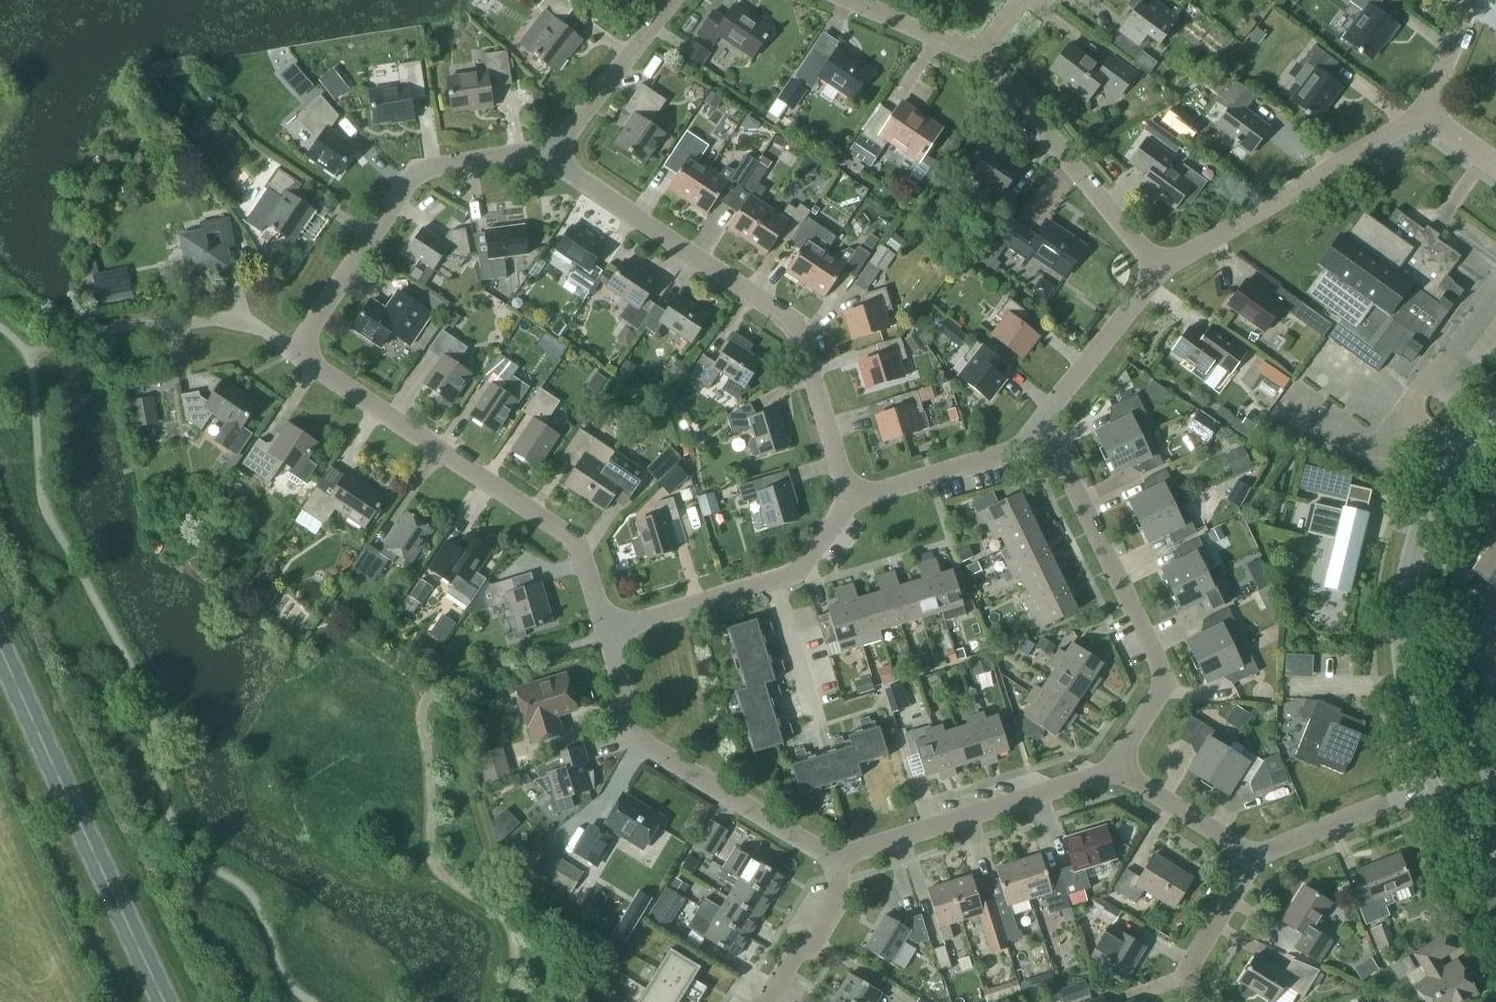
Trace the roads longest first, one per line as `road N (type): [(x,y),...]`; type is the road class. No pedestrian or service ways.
road 1 (residential): [(607,634),(577,551),(545,520),(301,357),(390,200),(446,164),(552,154)]
road 2 (residential): [(853,499),(796,325),(552,154)]
road 3 (tertiary): [(1495,412),(1443,481),(1408,584),(1403,651),(1428,785)]
road 4 (primary): [(167,1001),(0,645)]
road 5 (residential): [(1114,768),(1165,676),(1057,453),(1039,432)]
road 6 (residential): [(835,858),(638,737),(607,634)]
road 7 (residential): [(1160,272),(1422,112)]
road 8 (residential): [(1114,768),(835,858)]
road 9 (residential): [(981,53),(1160,272)]
road 10 (residential): [(1039,432),(1160,272)]
road 11 (residential): [(853,499),(1018,449),(1039,432)]
road 12 (residential): [(552,154),(672,0)]
road 13 (residential): [(1428,785),(1253,857)]
road 14 (residential): [(607,634),(777,581)]
road 15 (residential): [(767,1001),(796,952),(816,942),(840,902),(835,858)]
road 16 (residential): [(1253,857),(1114,768)]
road 17 (residential): [(1197,1001),(1188,969),(1253,857)]
road 18 (residential): [(820,725),(777,581)]
road 19 (residential): [(851,0),(981,53)]
road 20 (residential): [(1422,112),(1471,0)]

